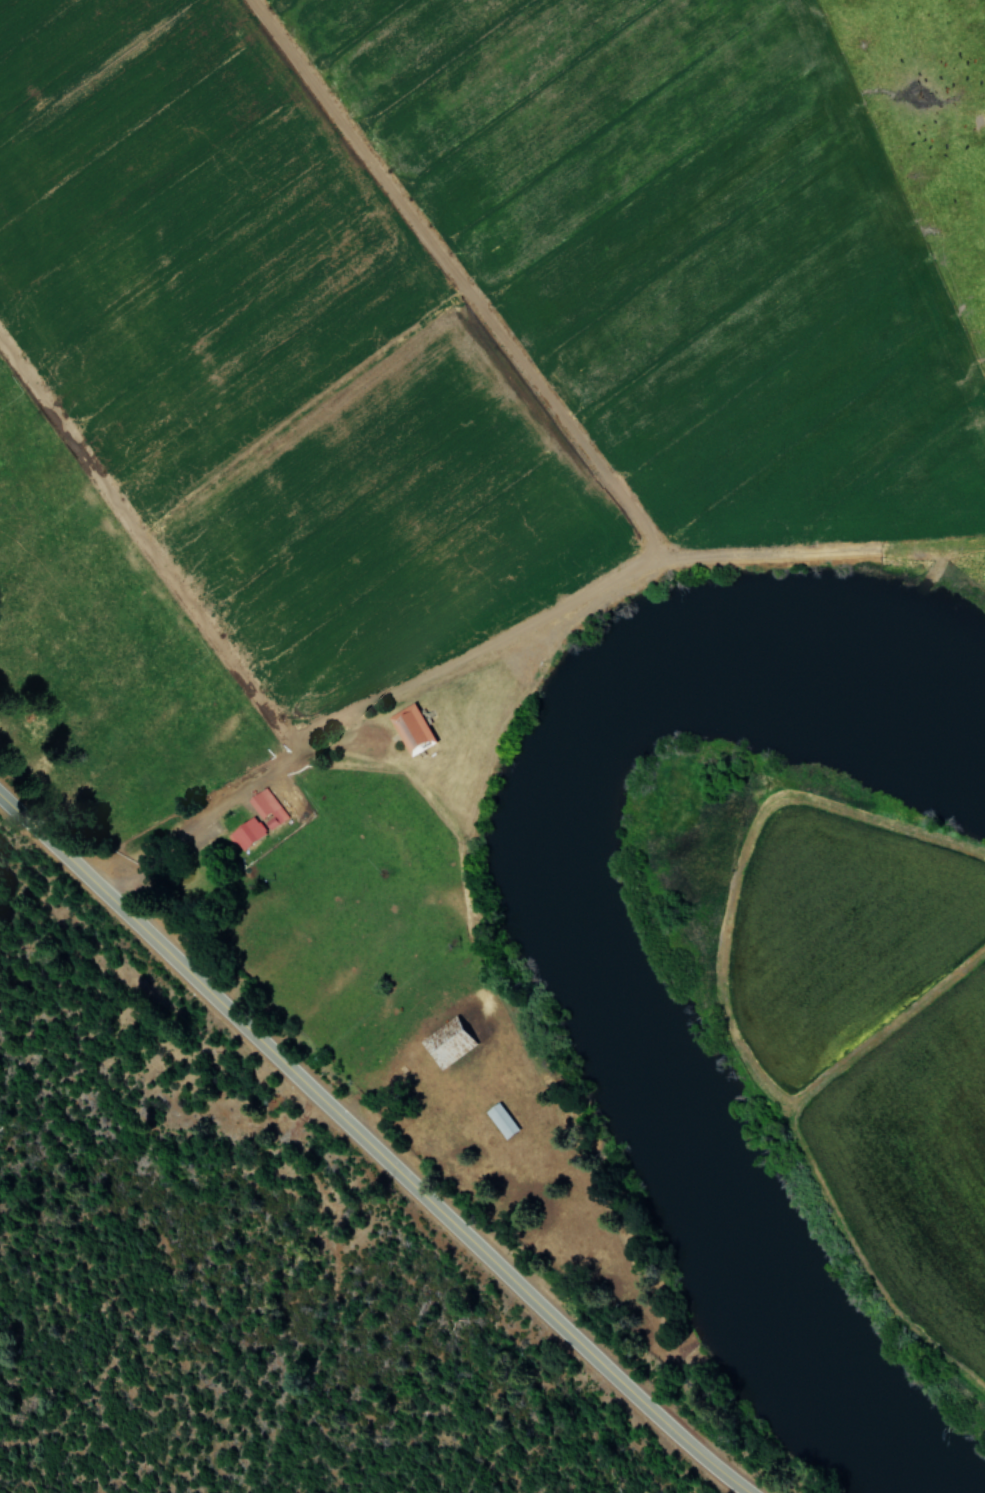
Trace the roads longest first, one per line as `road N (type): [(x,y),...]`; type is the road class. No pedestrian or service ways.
road 1 (tertiary): [(746,1492),(0,801)]

